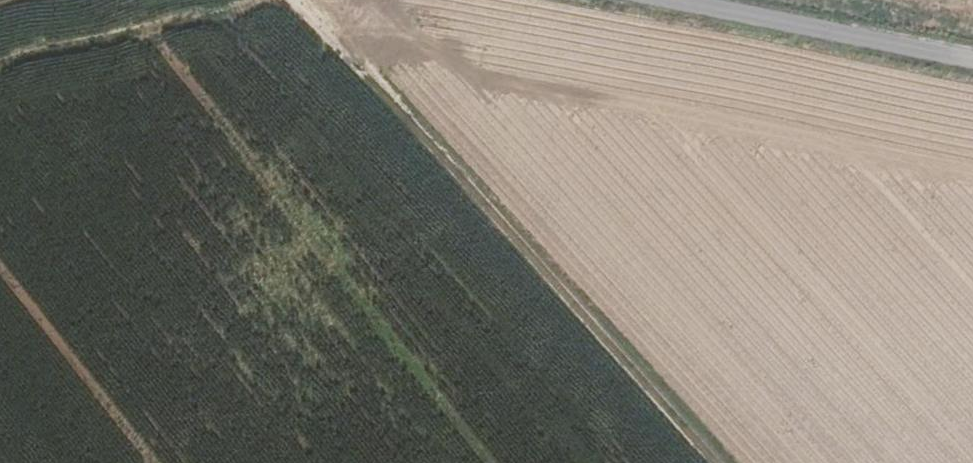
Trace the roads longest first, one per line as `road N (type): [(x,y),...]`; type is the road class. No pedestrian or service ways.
road 1 (track): [(305,0),(729,462)]
road 2 (unclassified): [(972,57),(670,0)]

